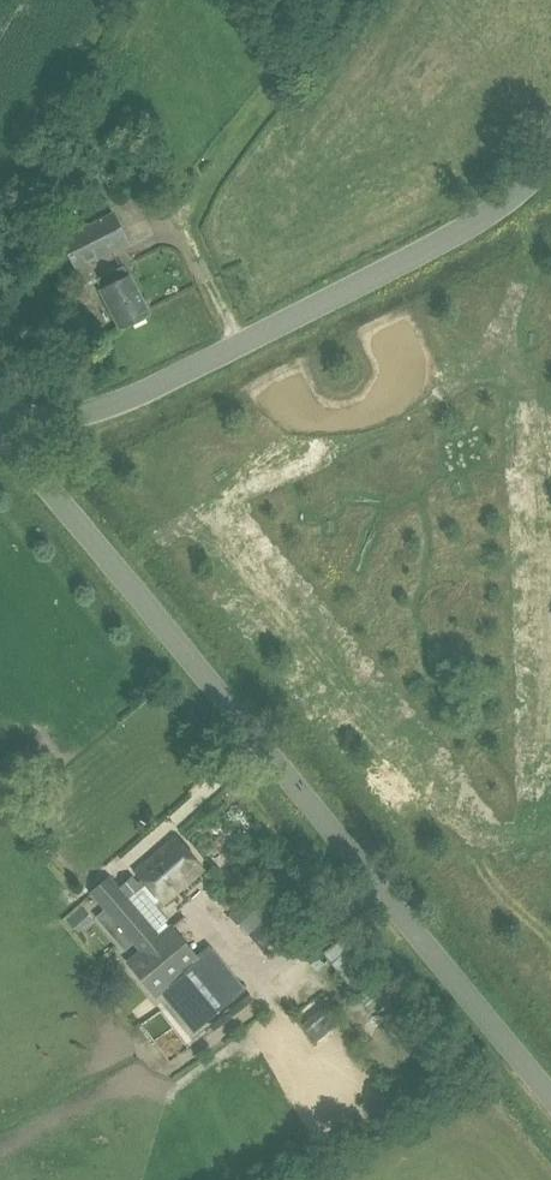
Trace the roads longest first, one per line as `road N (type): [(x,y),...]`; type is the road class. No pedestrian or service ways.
road 1 (unclassified): [(550,1091),(0,431)]
road 2 (tertiary): [(0,421),(54,420),(116,406),(466,227),(514,199),(550,159)]

